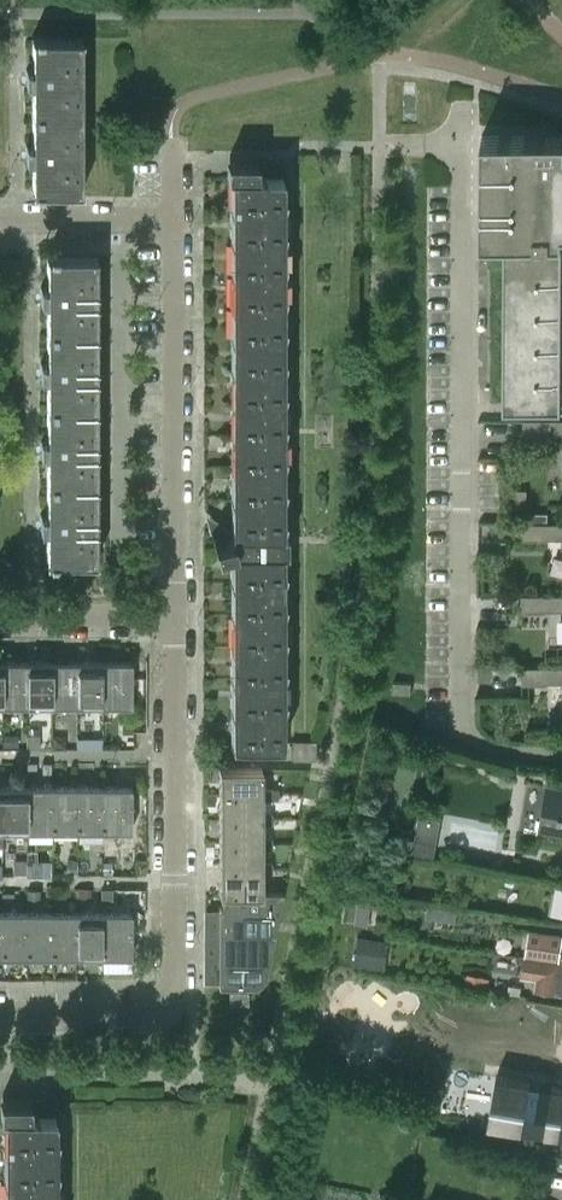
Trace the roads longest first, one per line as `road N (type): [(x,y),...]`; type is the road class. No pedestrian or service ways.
road 1 (residential): [(561,753),(467,745),(462,106)]
road 2 (residential): [(0,1016),(152,1017),(176,1002),(174,613)]
road 3 (residential): [(174,613),(170,218)]
road 4 (residential): [(174,613),(0,614)]
road 5 (residential): [(0,219),(170,218)]

